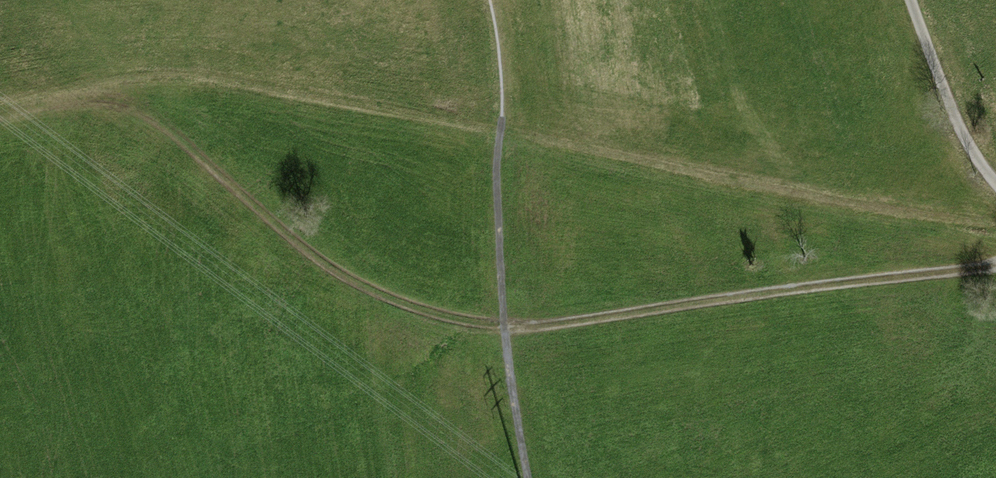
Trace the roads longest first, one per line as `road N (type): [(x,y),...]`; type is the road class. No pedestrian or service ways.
road 1 (track): [(0,135),(121,112),(157,114),(214,149),(374,292),(454,323),(526,329),(995,266)]
road 2 (track): [(172,81),(258,86),(717,180),(995,223)]
road 3 (track): [(909,0),(959,130),(995,184)]

